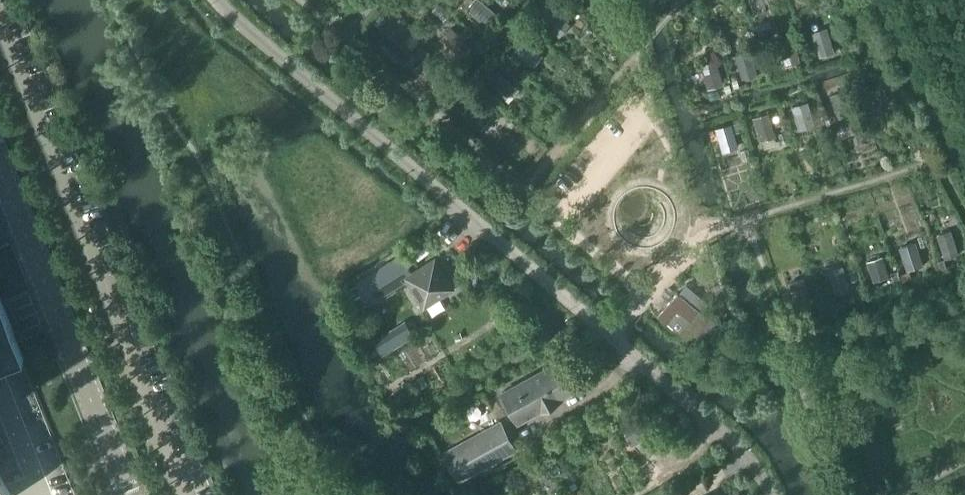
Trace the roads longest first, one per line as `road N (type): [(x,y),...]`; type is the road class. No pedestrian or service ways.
road 1 (residential): [(465,212),(702,413),(747,458),(769,494)]
road 2 (unclassified): [(218,0),(465,212)]

